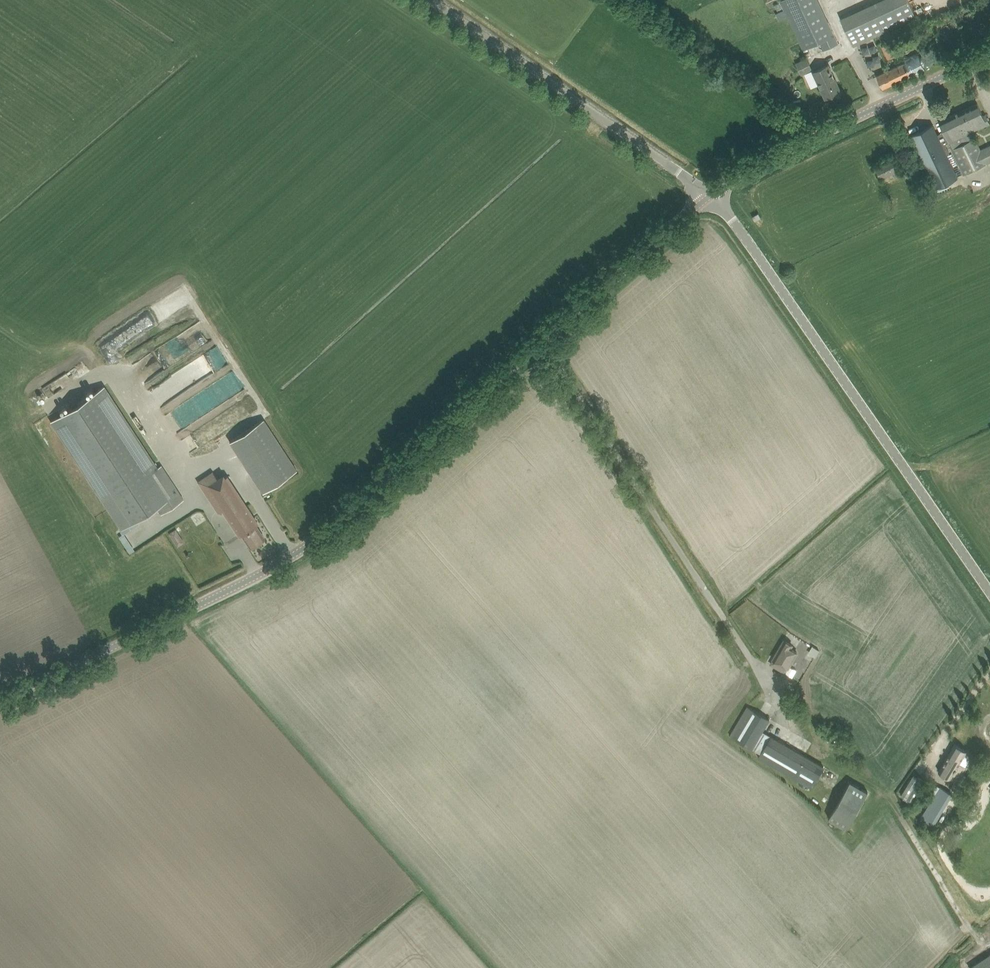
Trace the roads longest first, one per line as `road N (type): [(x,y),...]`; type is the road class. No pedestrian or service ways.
road 1 (tertiary): [(0,702),(296,553),(540,343)]
road 2 (unclassified): [(989,587),(714,193)]
road 3 (unclassified): [(762,684),(540,343)]
road 4 (unclassified): [(714,193),(433,0)]
road 5 (tertiary): [(714,193),(781,152),(989,54)]
road 6 (tertiary): [(540,343),(714,193)]

